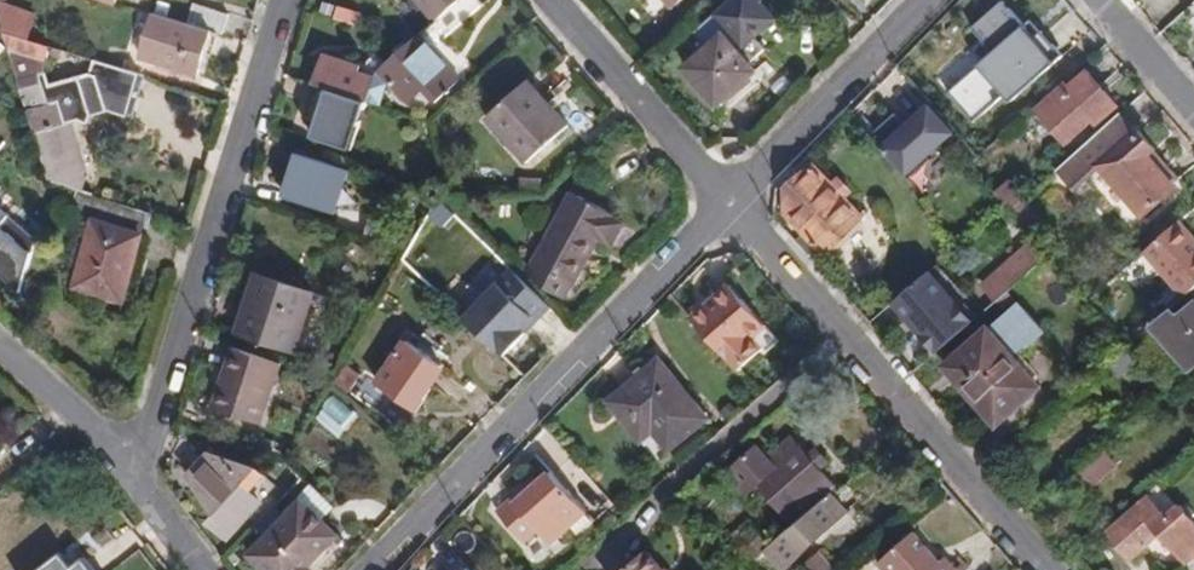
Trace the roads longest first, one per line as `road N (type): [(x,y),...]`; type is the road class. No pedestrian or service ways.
road 1 (residential): [(373,569),(732,200)]
road 2 (residential): [(130,472),(158,412),(283,0)]
road 3 (residential): [(732,200),(1050,569)]
road 4 (residential): [(732,200),(925,0)]
road 5 (residential): [(555,0),(732,200)]
road 6 (residential): [(130,472),(0,351)]
road 7 (residential): [(1100,0),(1193,109)]
road 8 (residential): [(205,569),(130,472)]

